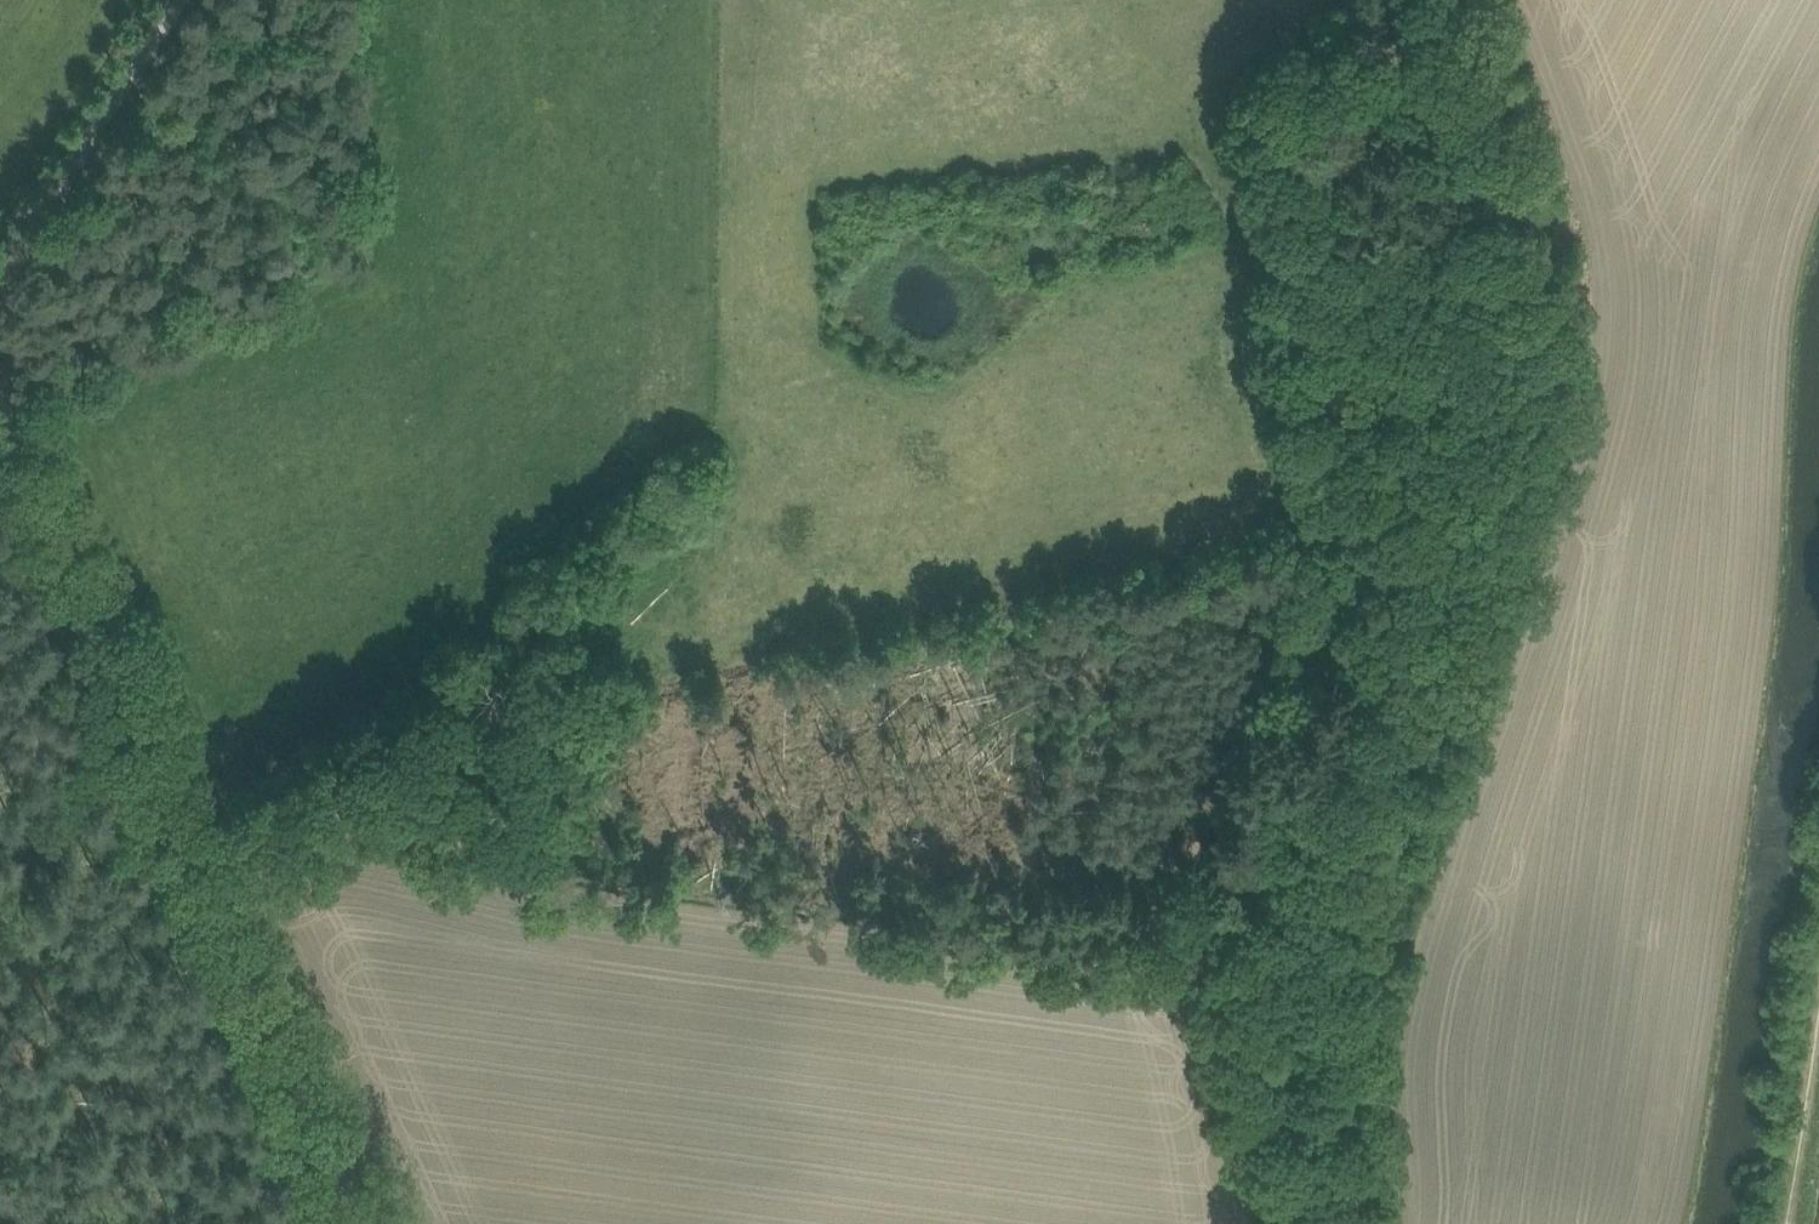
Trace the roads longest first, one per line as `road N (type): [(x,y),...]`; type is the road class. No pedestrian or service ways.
road 1 (unclassified): [(362,1223),(0,395)]
road 2 (track): [(172,0),(0,267)]

